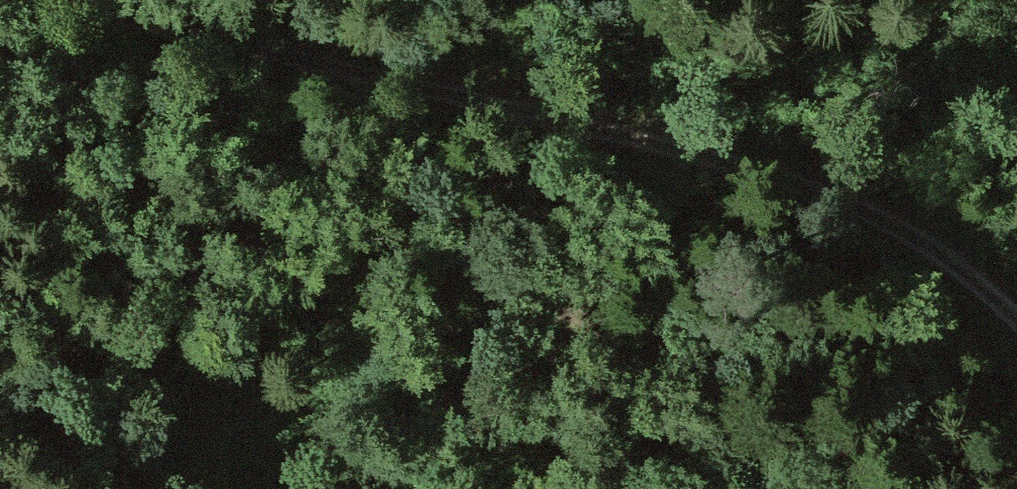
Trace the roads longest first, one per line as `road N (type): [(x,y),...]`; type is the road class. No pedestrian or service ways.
road 1 (track): [(37,0),(789,179),(892,222),(1016,317)]
road 2 (track): [(790,488),(678,391),(482,269),(215,143),(106,98),(0,69)]

